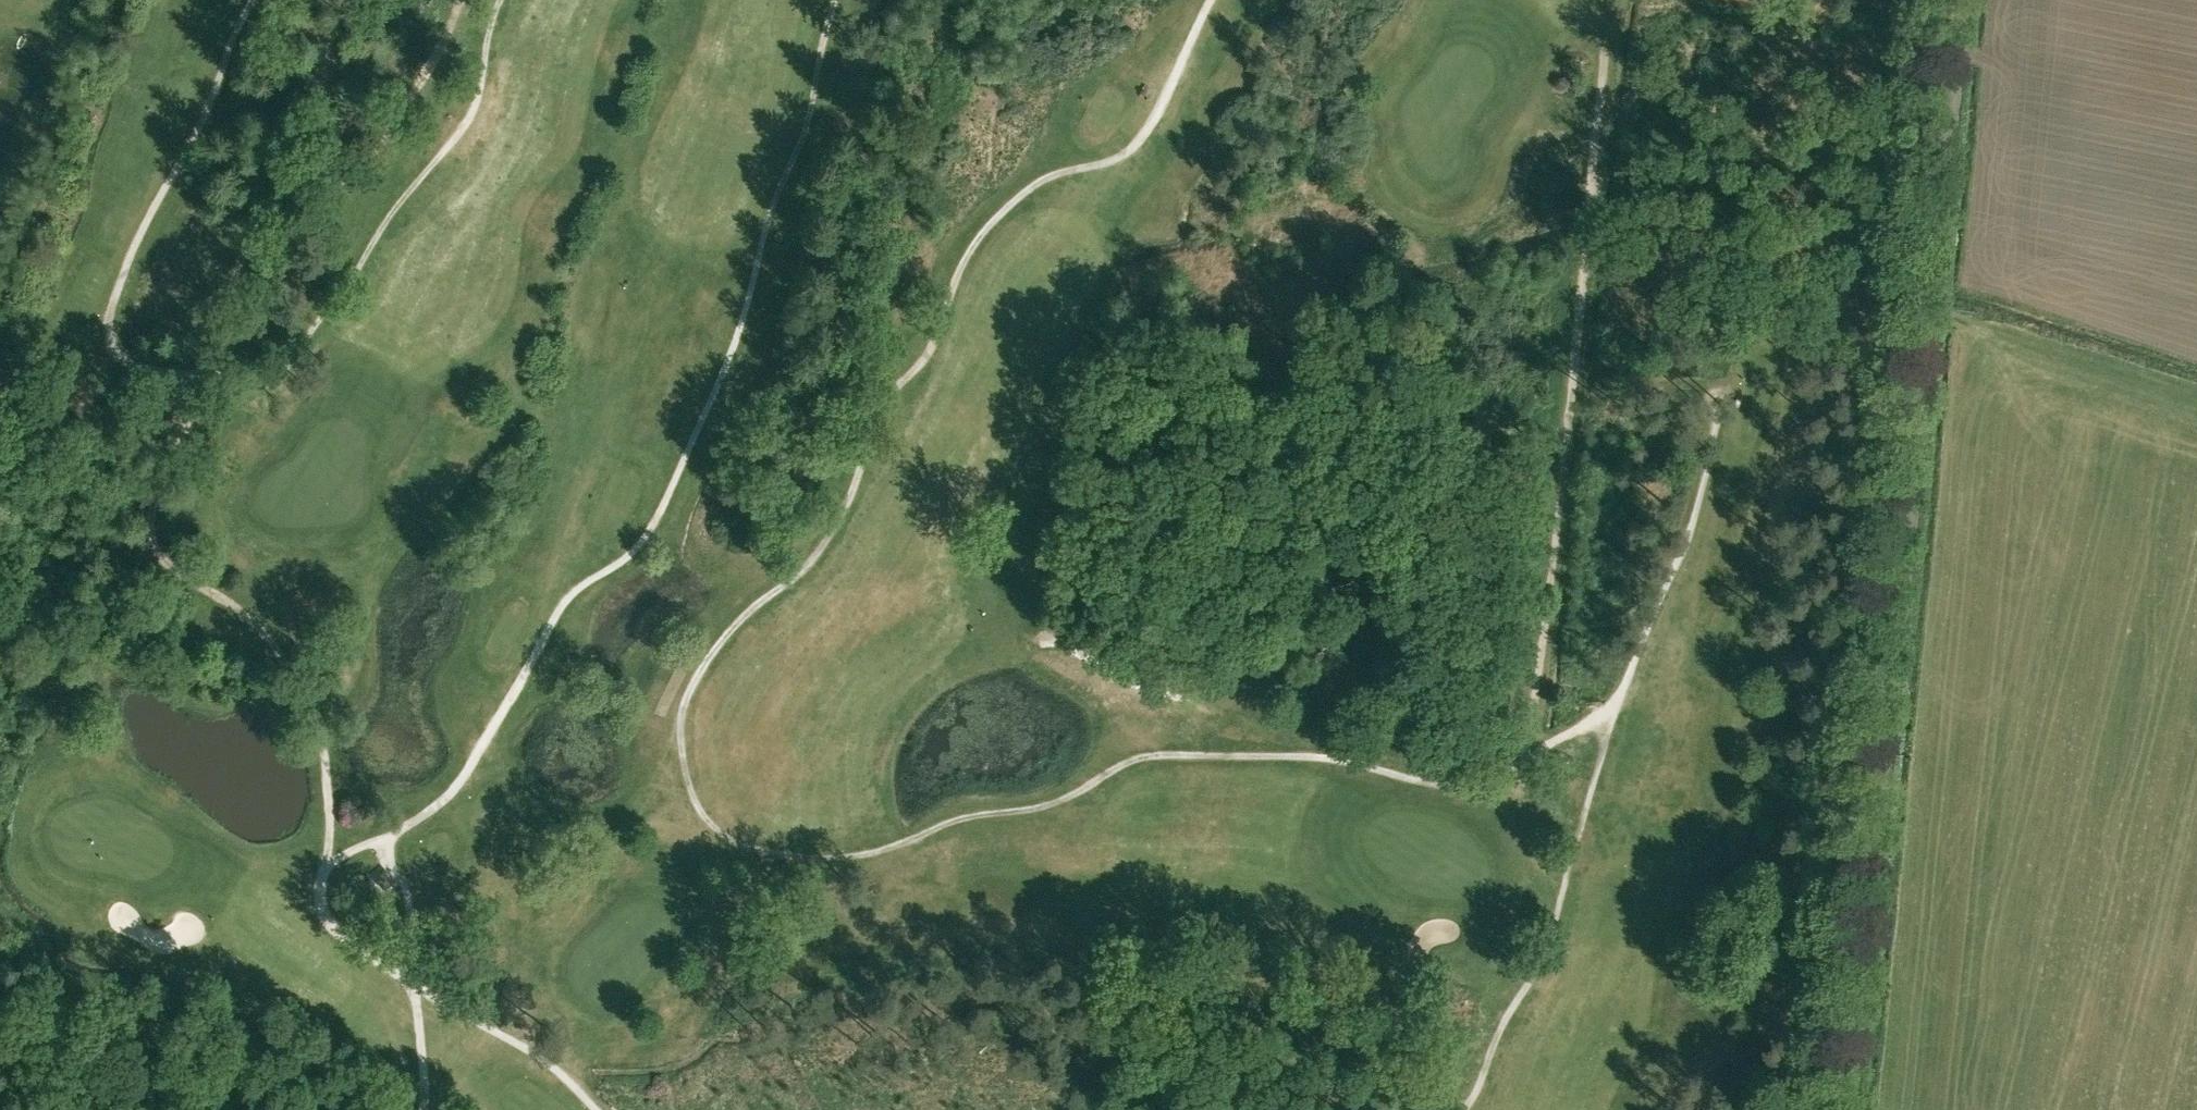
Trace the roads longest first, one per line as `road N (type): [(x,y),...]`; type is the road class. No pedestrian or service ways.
road 1 (unclassified): [(1847,1109),(1957,0)]

